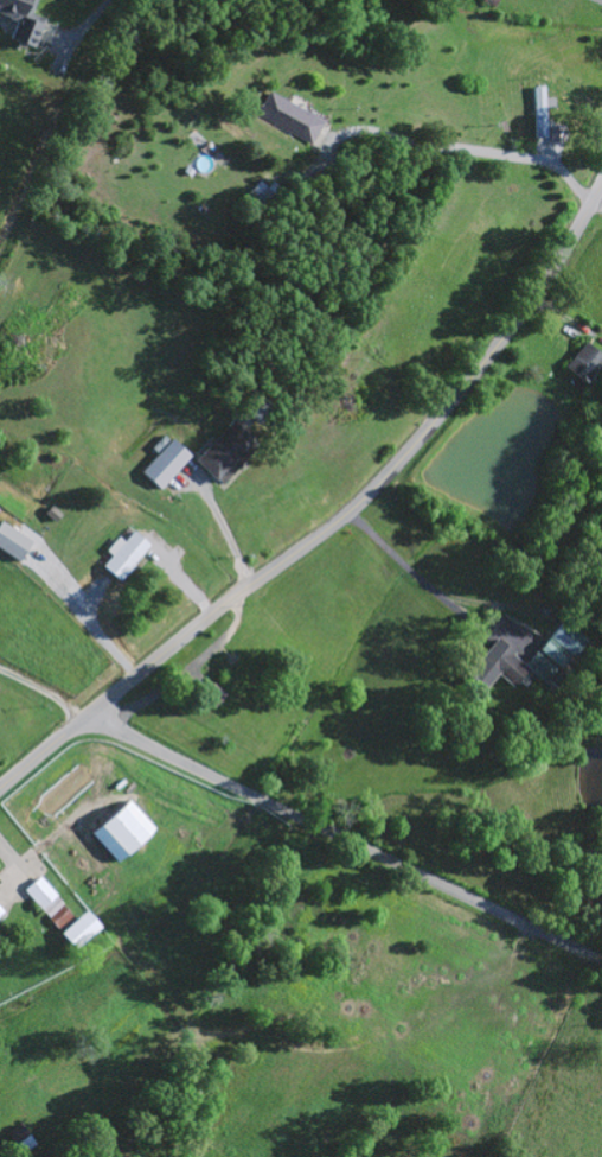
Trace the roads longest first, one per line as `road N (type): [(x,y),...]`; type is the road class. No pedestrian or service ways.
road 1 (secondary): [(0,788),(361,497),(499,338),(601,175)]
road 2 (residential): [(601,965),(84,718)]

